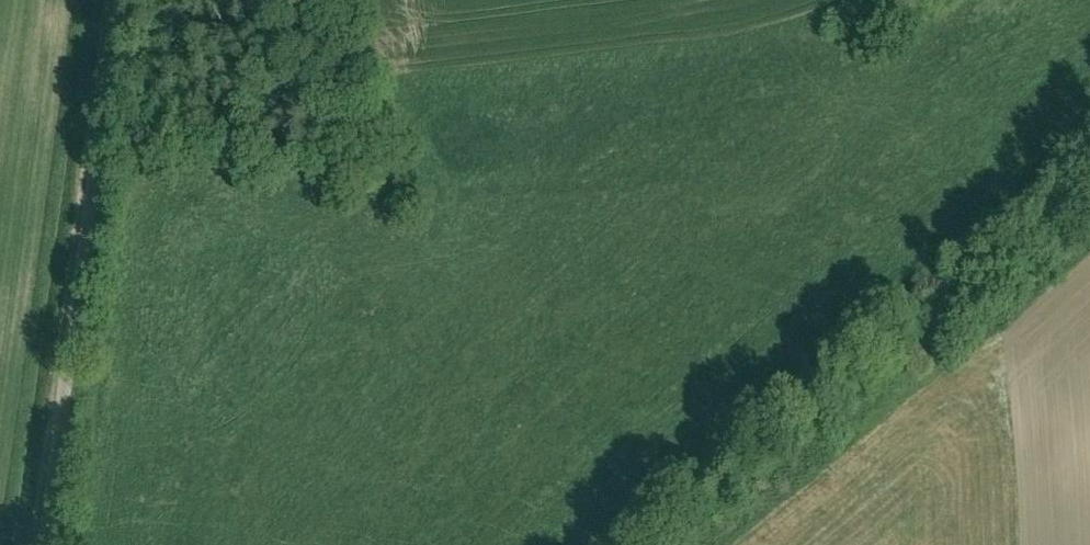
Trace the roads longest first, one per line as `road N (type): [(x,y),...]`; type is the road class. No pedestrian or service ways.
road 1 (track): [(1089,167),(645,544)]
road 2 (unclassified): [(39,544),(112,0)]

